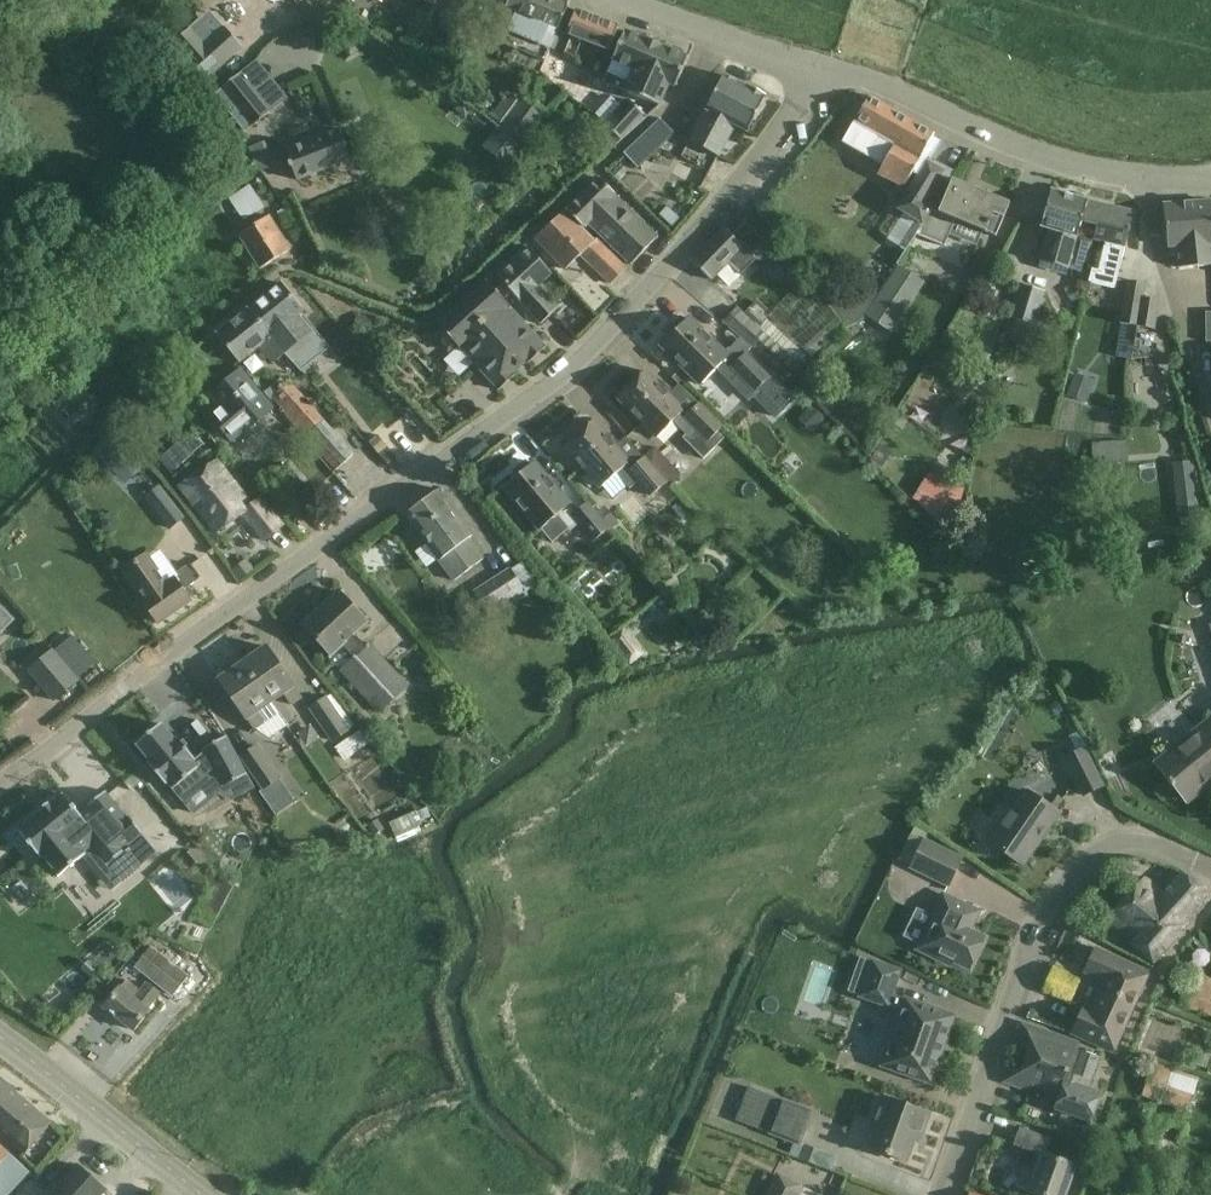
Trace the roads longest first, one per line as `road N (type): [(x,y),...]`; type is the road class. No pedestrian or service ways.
road 1 (residential): [(0,784),(565,371),(732,193),(819,68)]
road 2 (residential): [(938,1194),(1049,917),(1106,851),(1156,840),(1210,860)]
road 3 (residential): [(1155,180),(1042,154),(819,68)]
road 4 (residential): [(1072,1194),(1164,968),(1210,907)]
road 5 (secondary): [(202,1194),(0,1037)]
road 6 (residential): [(1210,417),(1151,219),(1155,180)]
road 7 (residential): [(819,68),(630,0)]

